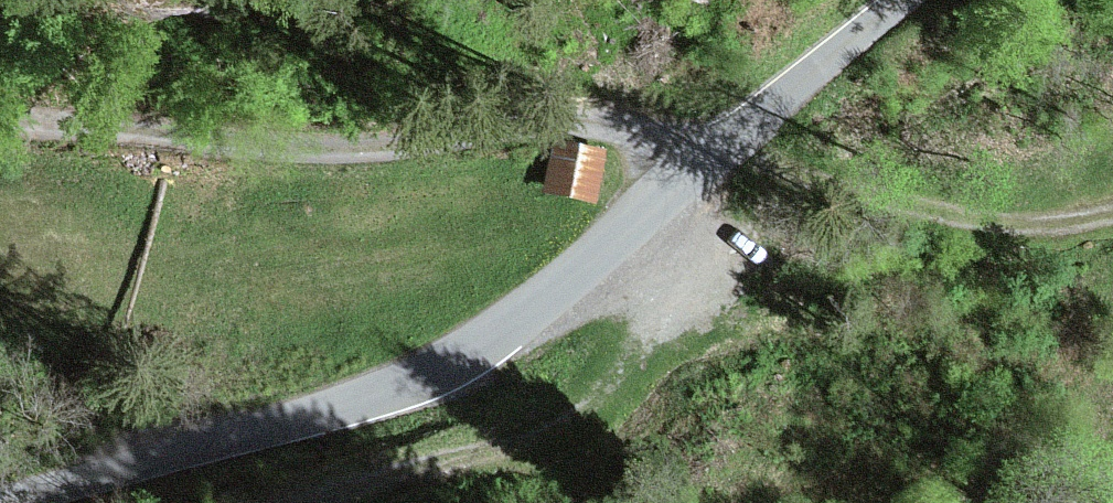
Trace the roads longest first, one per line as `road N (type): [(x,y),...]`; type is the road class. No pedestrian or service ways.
road 1 (unclassified): [(918,0),(782,104),(584,285),(419,388),(22,502)]
road 2 (track): [(0,126),(207,145),(653,135),(708,168)]

